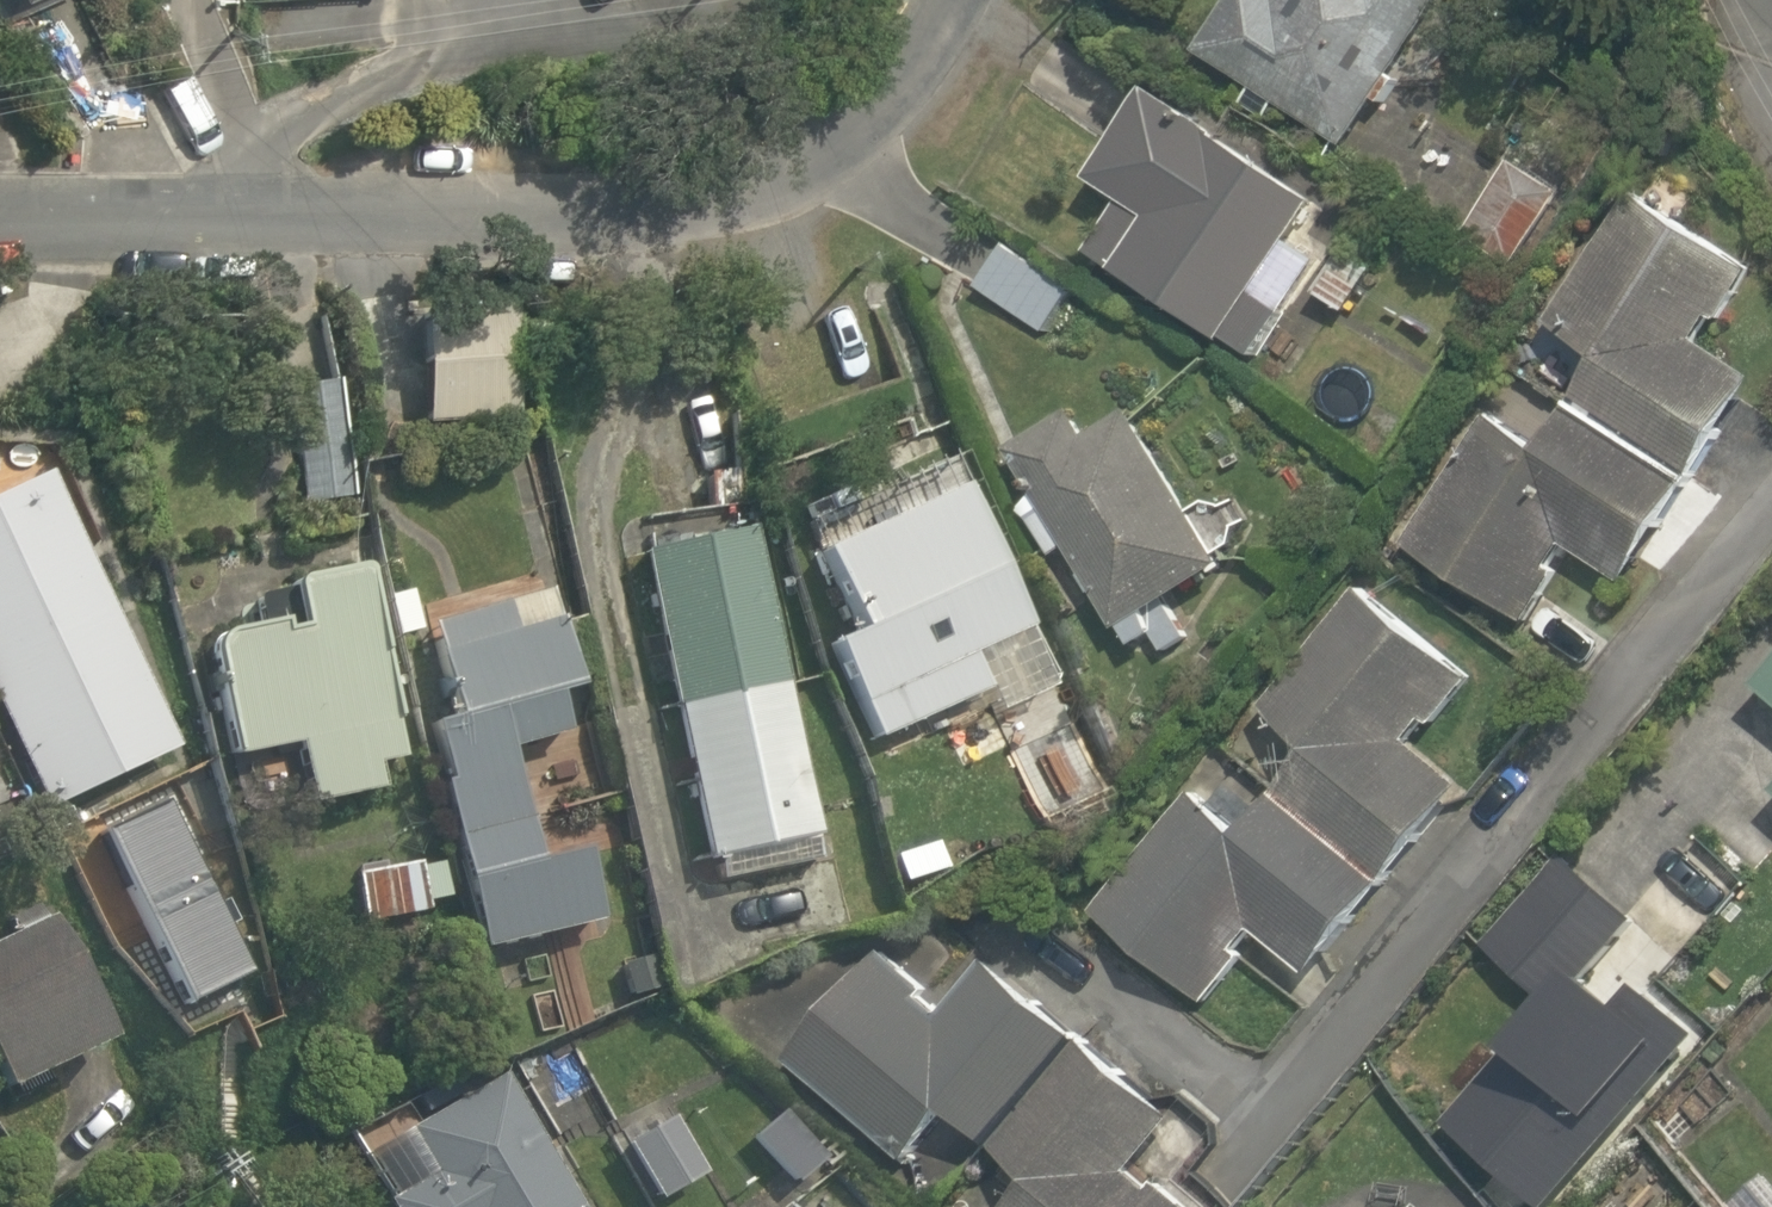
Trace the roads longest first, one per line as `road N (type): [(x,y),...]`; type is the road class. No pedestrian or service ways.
road 1 (residential): [(0,221),(670,205),(821,160),(915,76),(955,0)]

